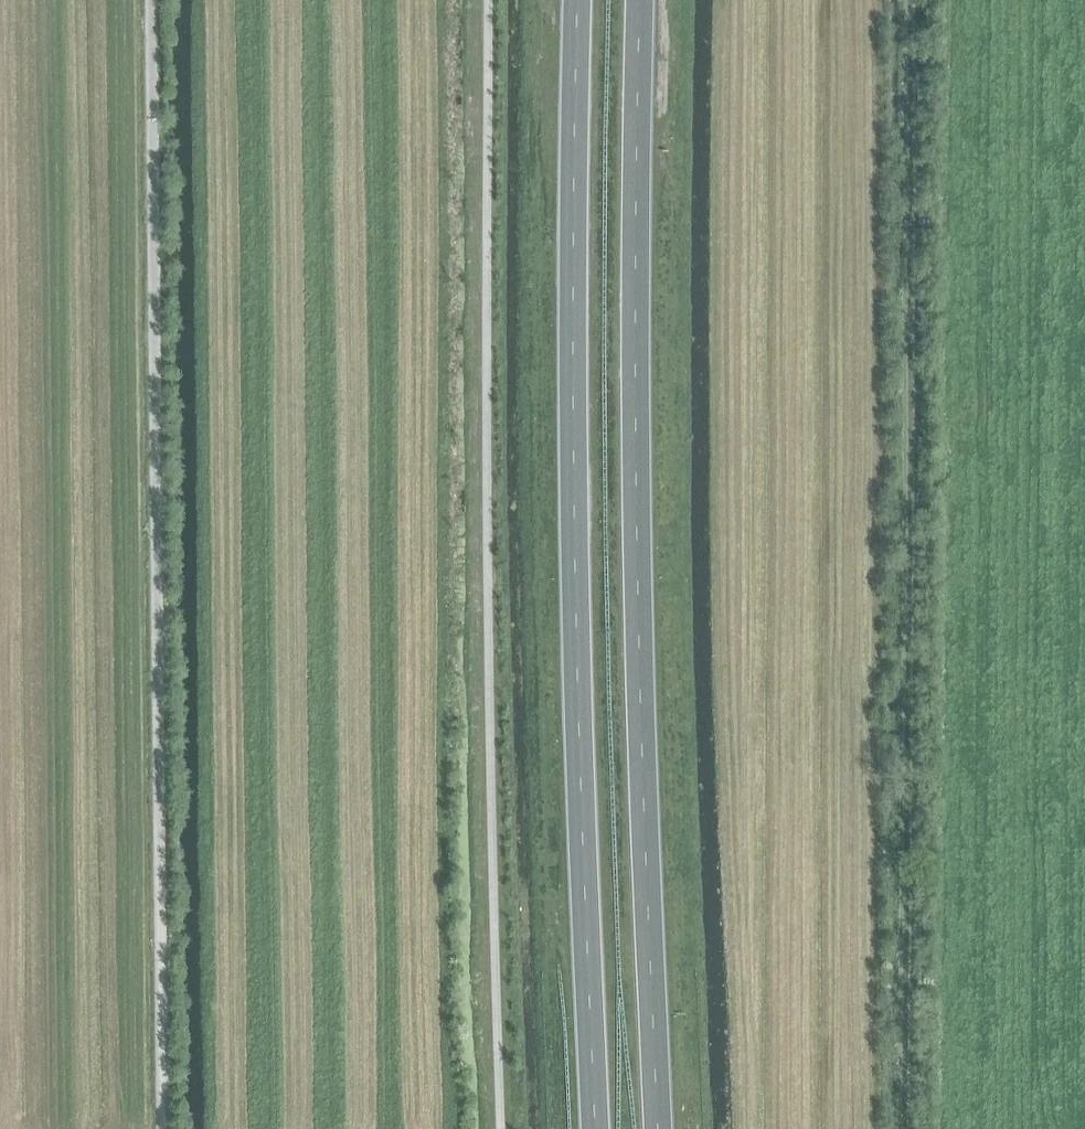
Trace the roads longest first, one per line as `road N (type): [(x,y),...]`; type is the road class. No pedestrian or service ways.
road 1 (trunk): [(577,0),(574,520),(595,1128)]
road 2 (trunk): [(658,1128),(638,559),(640,0)]
road 3 (track): [(910,1128),(909,0)]

